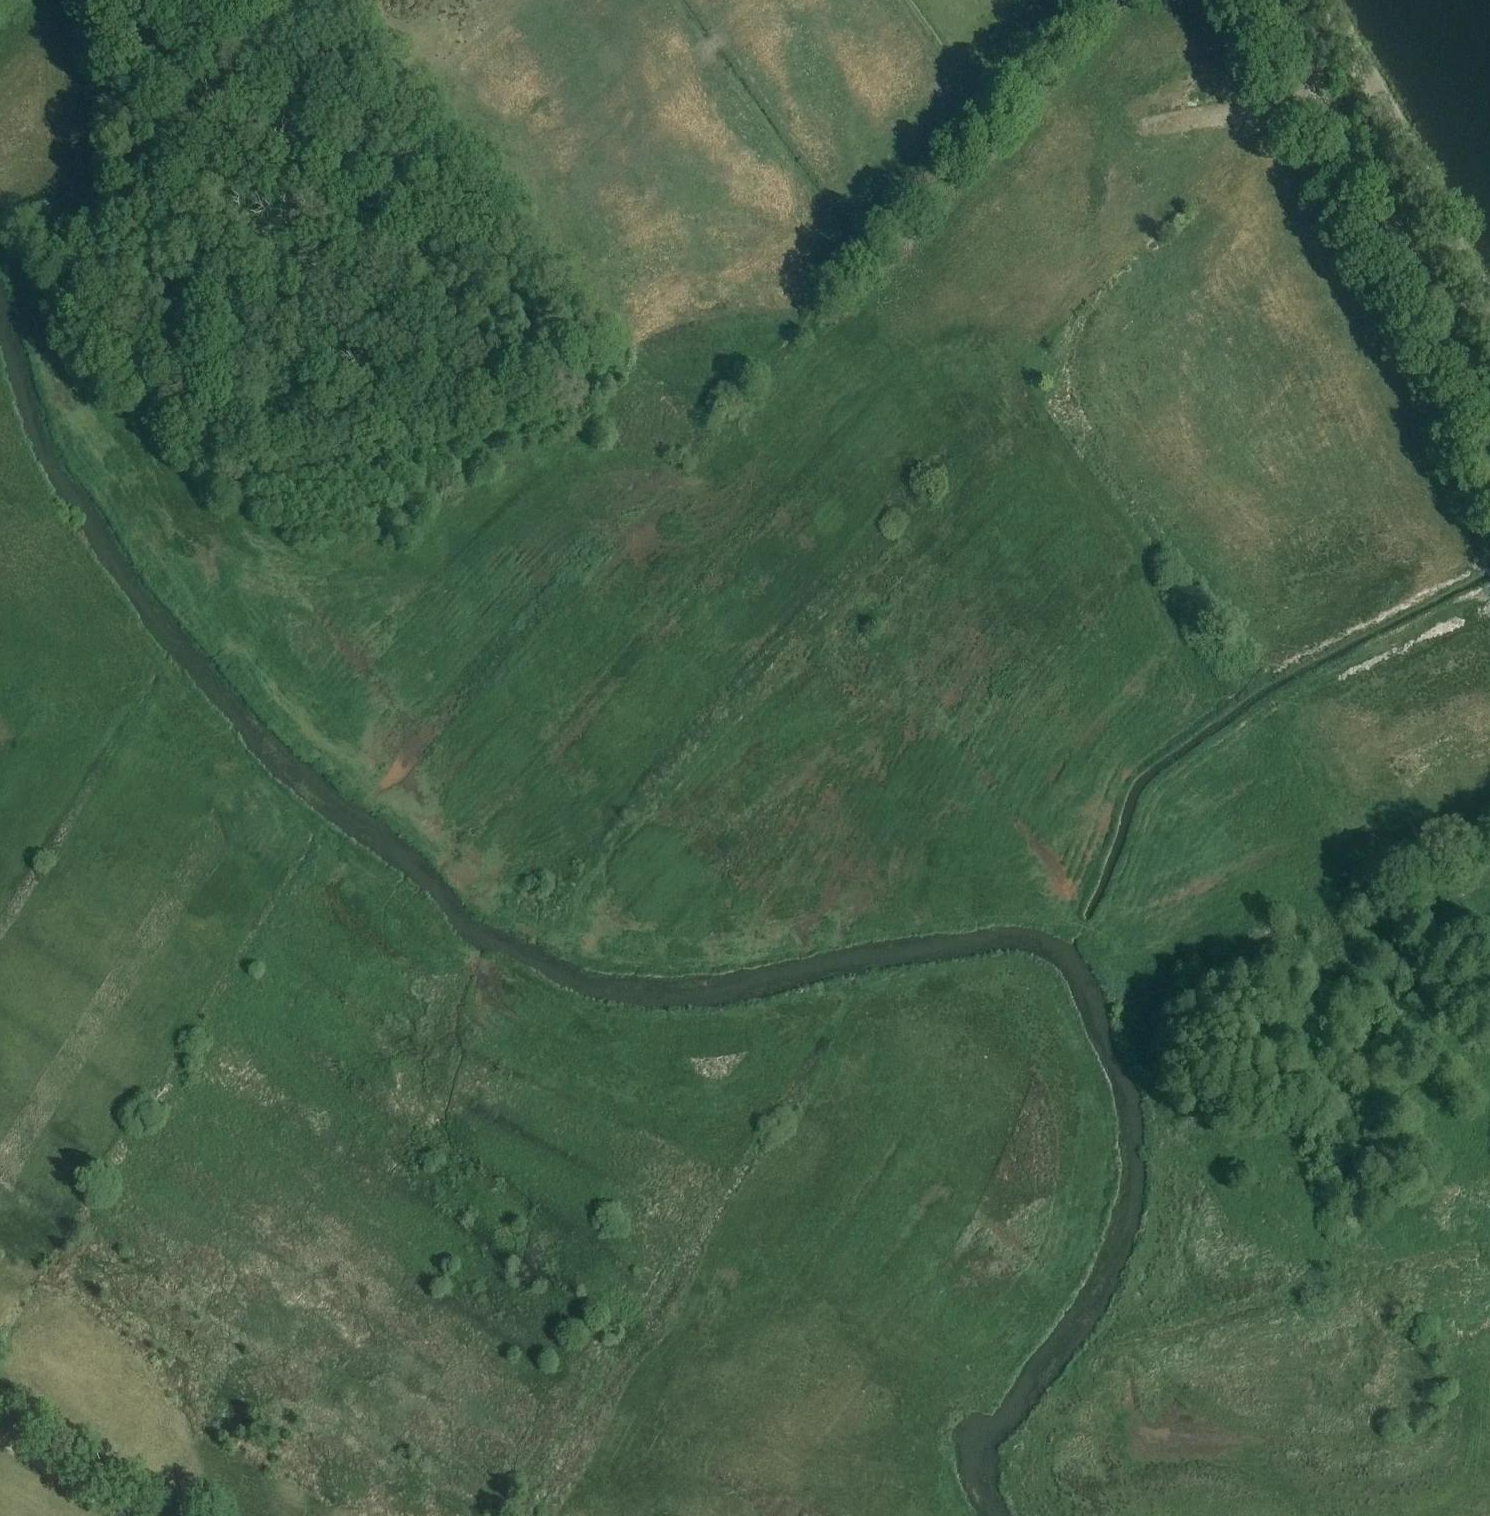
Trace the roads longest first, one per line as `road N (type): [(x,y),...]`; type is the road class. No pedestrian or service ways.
road 1 (track): [(1269,0),(1489,407)]
road 2 (track): [(128,1515),(0,1438)]

